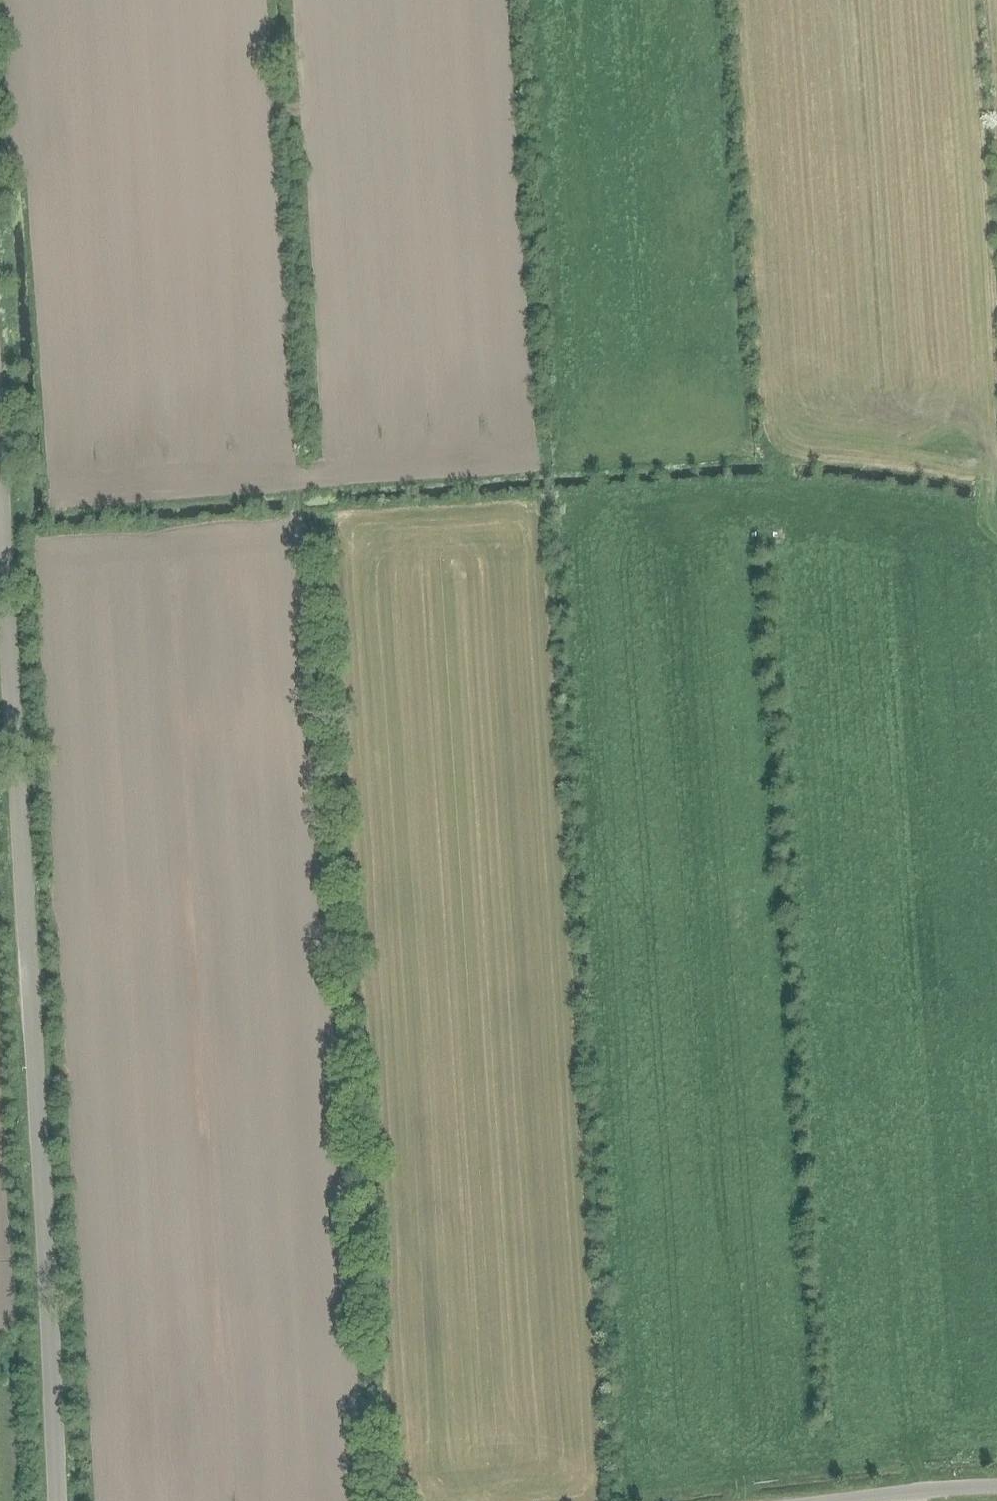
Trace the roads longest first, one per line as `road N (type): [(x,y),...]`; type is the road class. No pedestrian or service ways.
road 1 (tertiary): [(57,1500),(0,520)]
road 2 (unclassified): [(865,1500),(996,1485)]

